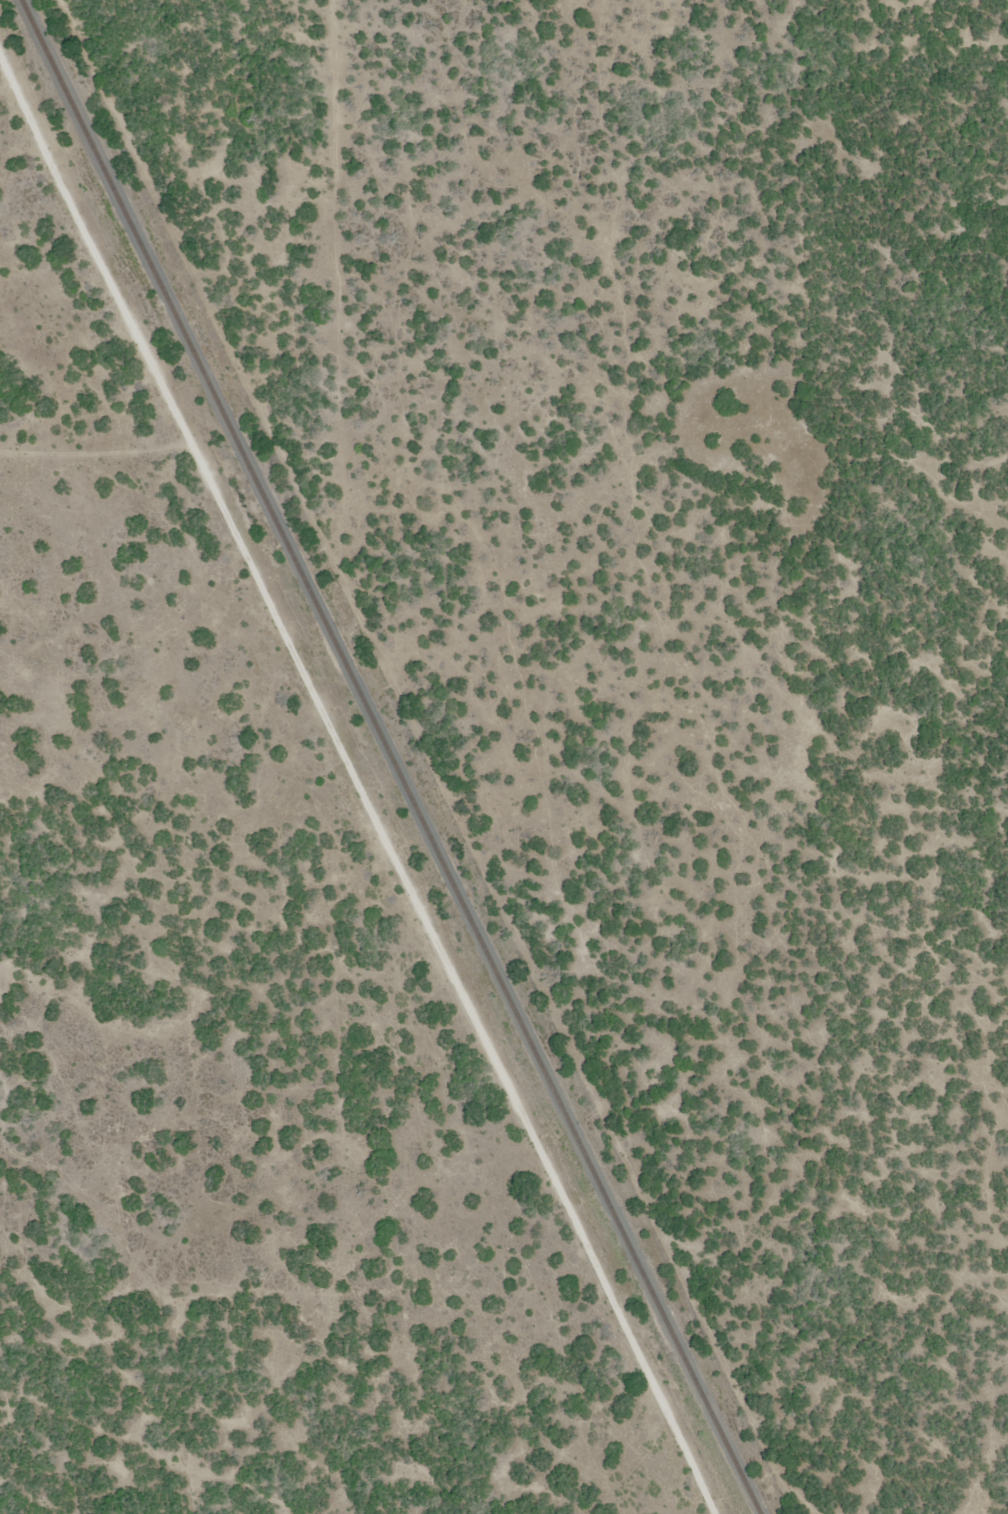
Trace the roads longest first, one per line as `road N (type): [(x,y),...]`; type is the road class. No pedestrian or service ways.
road 1 (residential): [(0,86),(709,1513)]

